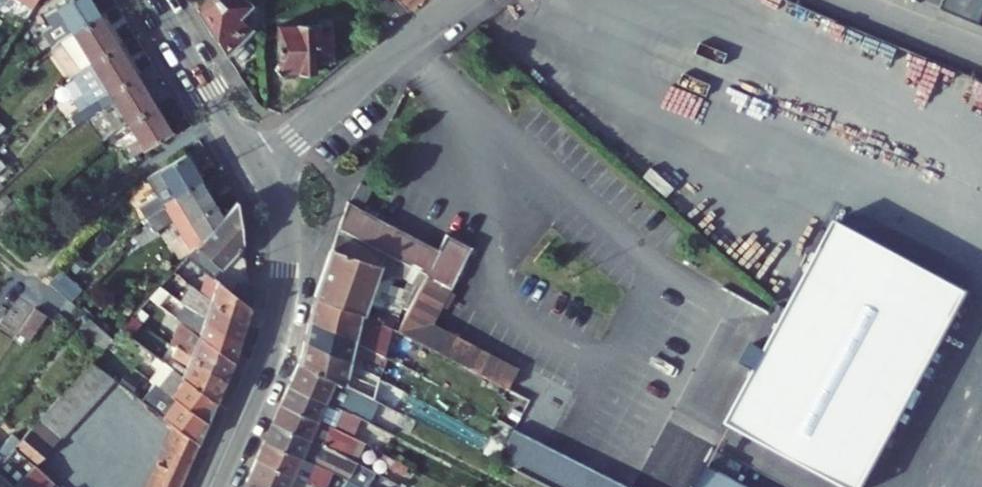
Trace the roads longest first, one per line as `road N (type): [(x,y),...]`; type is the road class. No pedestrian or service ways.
road 1 (tertiary): [(211,486),(275,340),(285,294),(284,225),(257,164)]
road 2 (residential): [(257,164),(458,0)]
road 3 (tertiary): [(257,164),(155,0)]
road 4 (residential): [(851,0),(981,51)]

